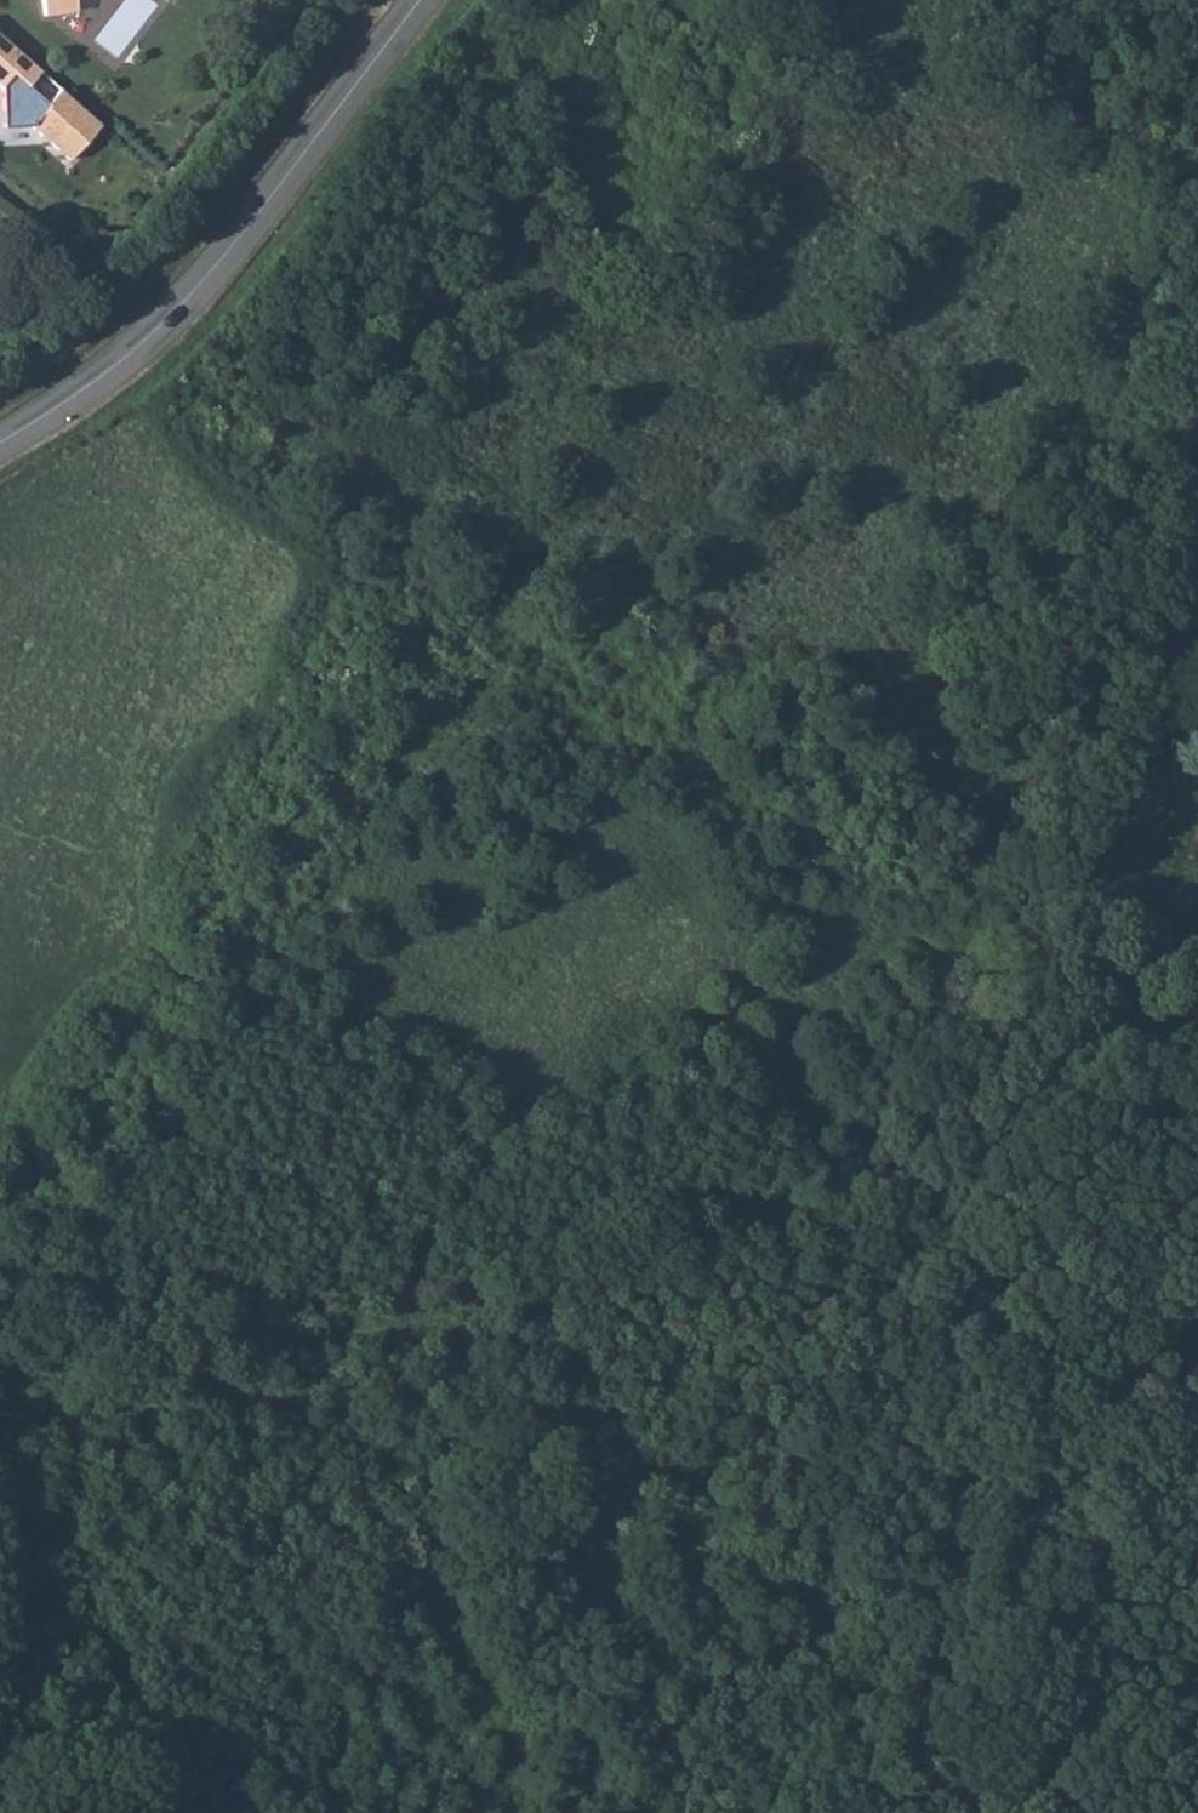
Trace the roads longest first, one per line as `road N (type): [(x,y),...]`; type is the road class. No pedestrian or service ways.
road 1 (track): [(0,1329),(177,1346),(419,1332),(652,1251),(767,1232),(1197,1245)]
road 2 (track): [(944,1241),(978,1039),(1159,668),(1174,601),(1197,296)]
road 3 (secondary): [(0,440),(149,346),(420,0)]

